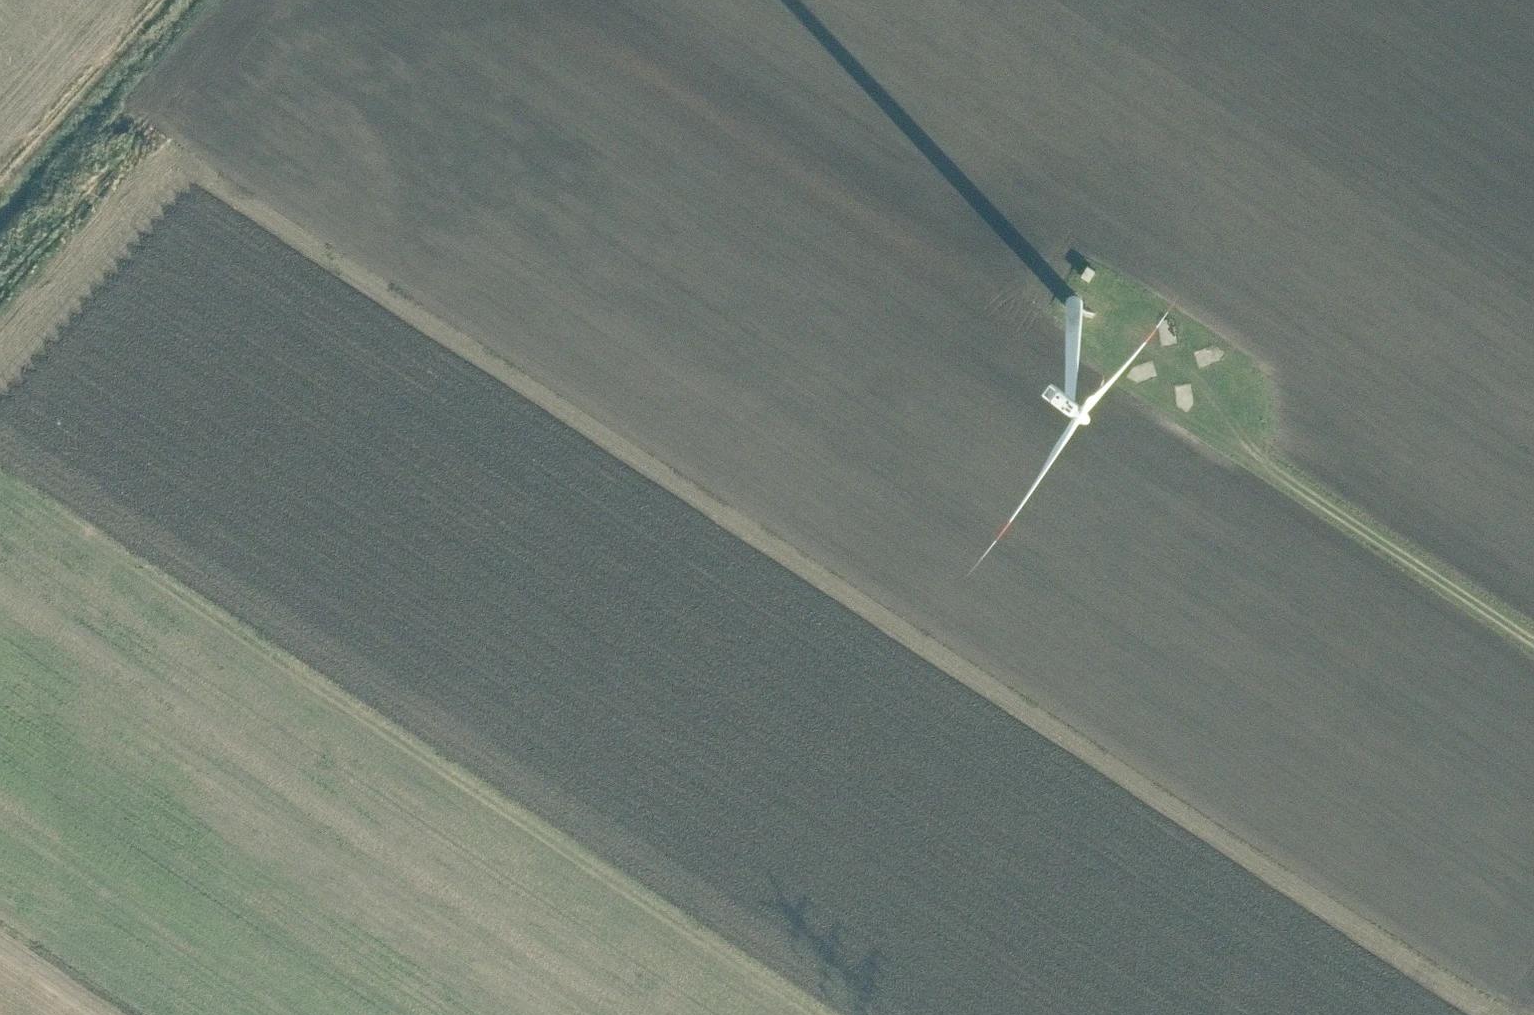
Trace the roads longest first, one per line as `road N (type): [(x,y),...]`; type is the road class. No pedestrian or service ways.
road 1 (track): [(1145,337),(1169,393),(1533,641)]

